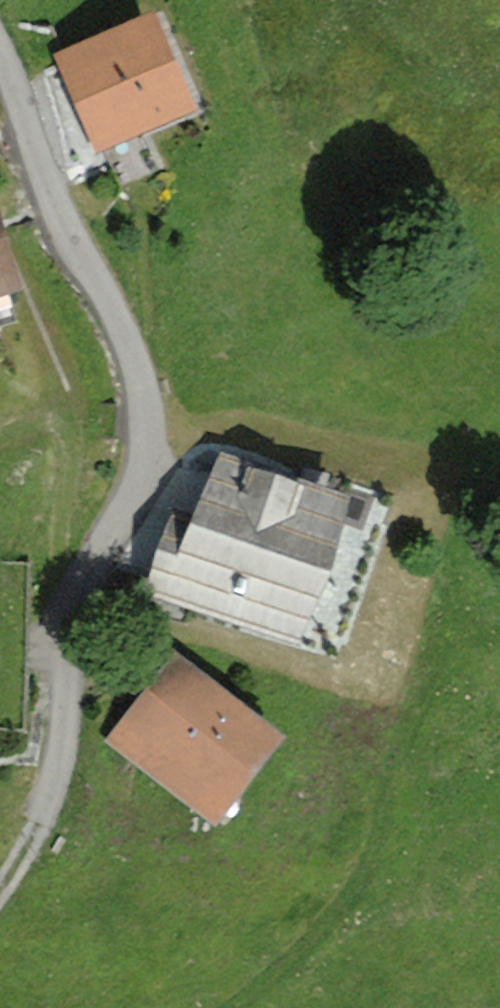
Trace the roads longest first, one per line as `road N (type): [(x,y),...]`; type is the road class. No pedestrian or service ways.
road 1 (track): [(0,42),(50,194),(129,339),(146,402),(143,472),(90,572),(74,622),(70,726),(54,791),(0,889)]
road 2 (track): [(74,622),(55,608),(69,434),(63,415),(53,410),(0,438)]

